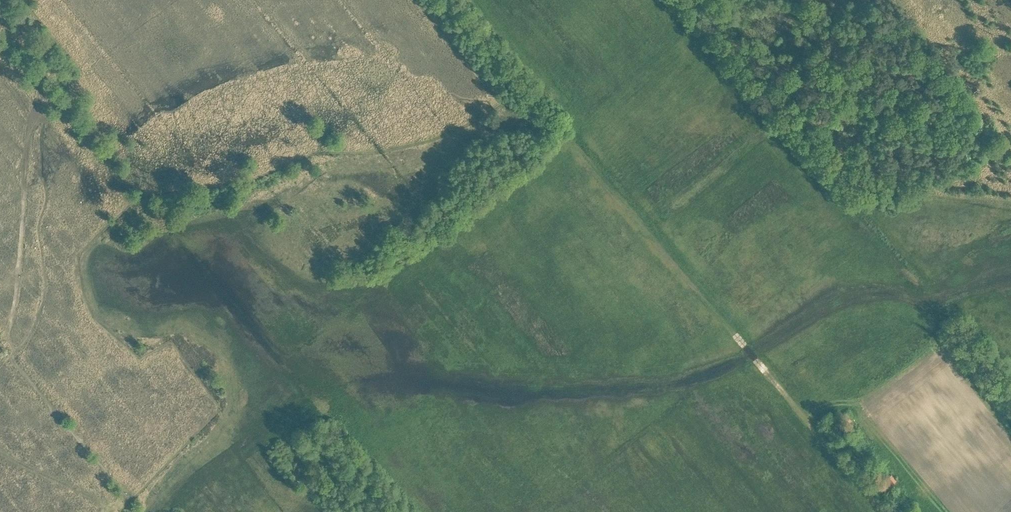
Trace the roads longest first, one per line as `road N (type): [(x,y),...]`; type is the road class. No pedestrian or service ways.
road 1 (track): [(755,358),(883,511)]

